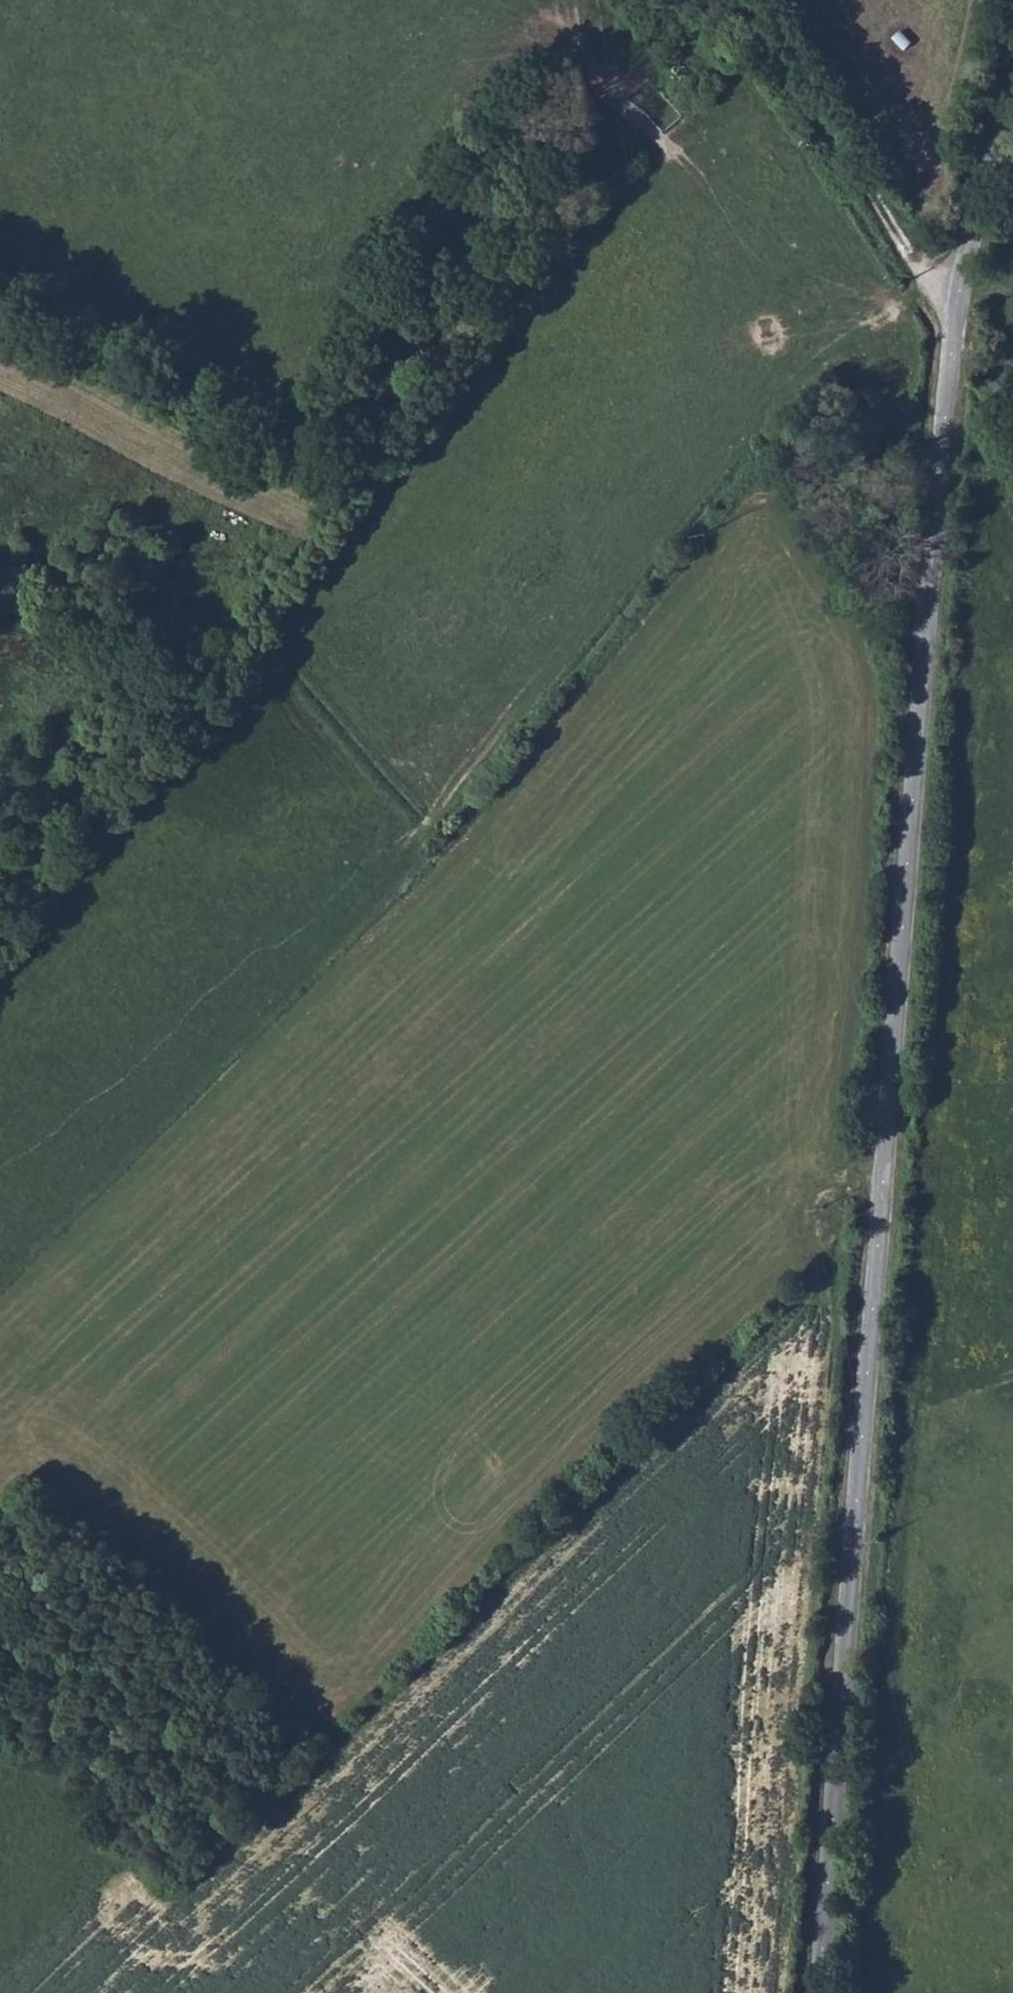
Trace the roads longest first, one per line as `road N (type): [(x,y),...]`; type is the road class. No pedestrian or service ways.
road 1 (unclassified): [(1012,77),(968,246),(938,507),(819,1992)]
road 2 (track): [(959,310),(897,235),(735,0)]

